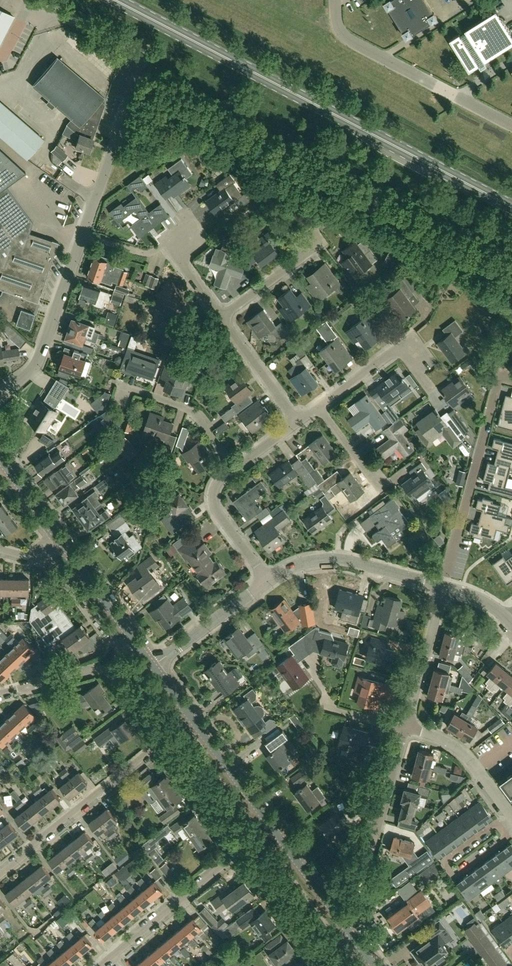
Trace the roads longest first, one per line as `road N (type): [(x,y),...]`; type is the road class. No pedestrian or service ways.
road 1 (primary): [(511,209),(114,0)]
road 2 (tertiary): [(353,936),(153,668)]
road 3 (unclassified): [(82,238),(139,58),(37,0)]
road 4 (residential): [(511,126),(348,39),(335,0)]
road 5 (residential): [(163,744),(0,874)]
road 6 (residential): [(268,582),(295,567),(339,562),(443,589)]
road 7 (residential): [(102,965),(243,851)]
road 8 (unclassified): [(0,394),(41,357),(82,238)]
road 9 (residential): [(509,815),(446,862),(456,875),(511,834)]
road 10 (residential): [(233,469),(190,410),(121,385)]
road 11 (residential): [(404,728),(443,589)]
road 12 (residential): [(153,668),(268,582)]
road 13 (residential): [(509,815),(454,746),(404,728)]
road 14 (residential): [(268,582),(215,508),(218,484),(233,469)]
road 15 (residential): [(243,851),(163,744)]
road 16 (residential): [(297,425),(220,317)]
road 17 (residential): [(322,957),(243,851)]
road 18 (tertiary): [(135,645),(58,539)]
road 19 (residential): [(321,407),(410,345),(423,362)]
road 20 (residential): [(123,655),(42,556)]
road 21 (residential): [(404,728),(335,710),(313,665)]
road 22 (residential): [(372,845),(404,728)]

